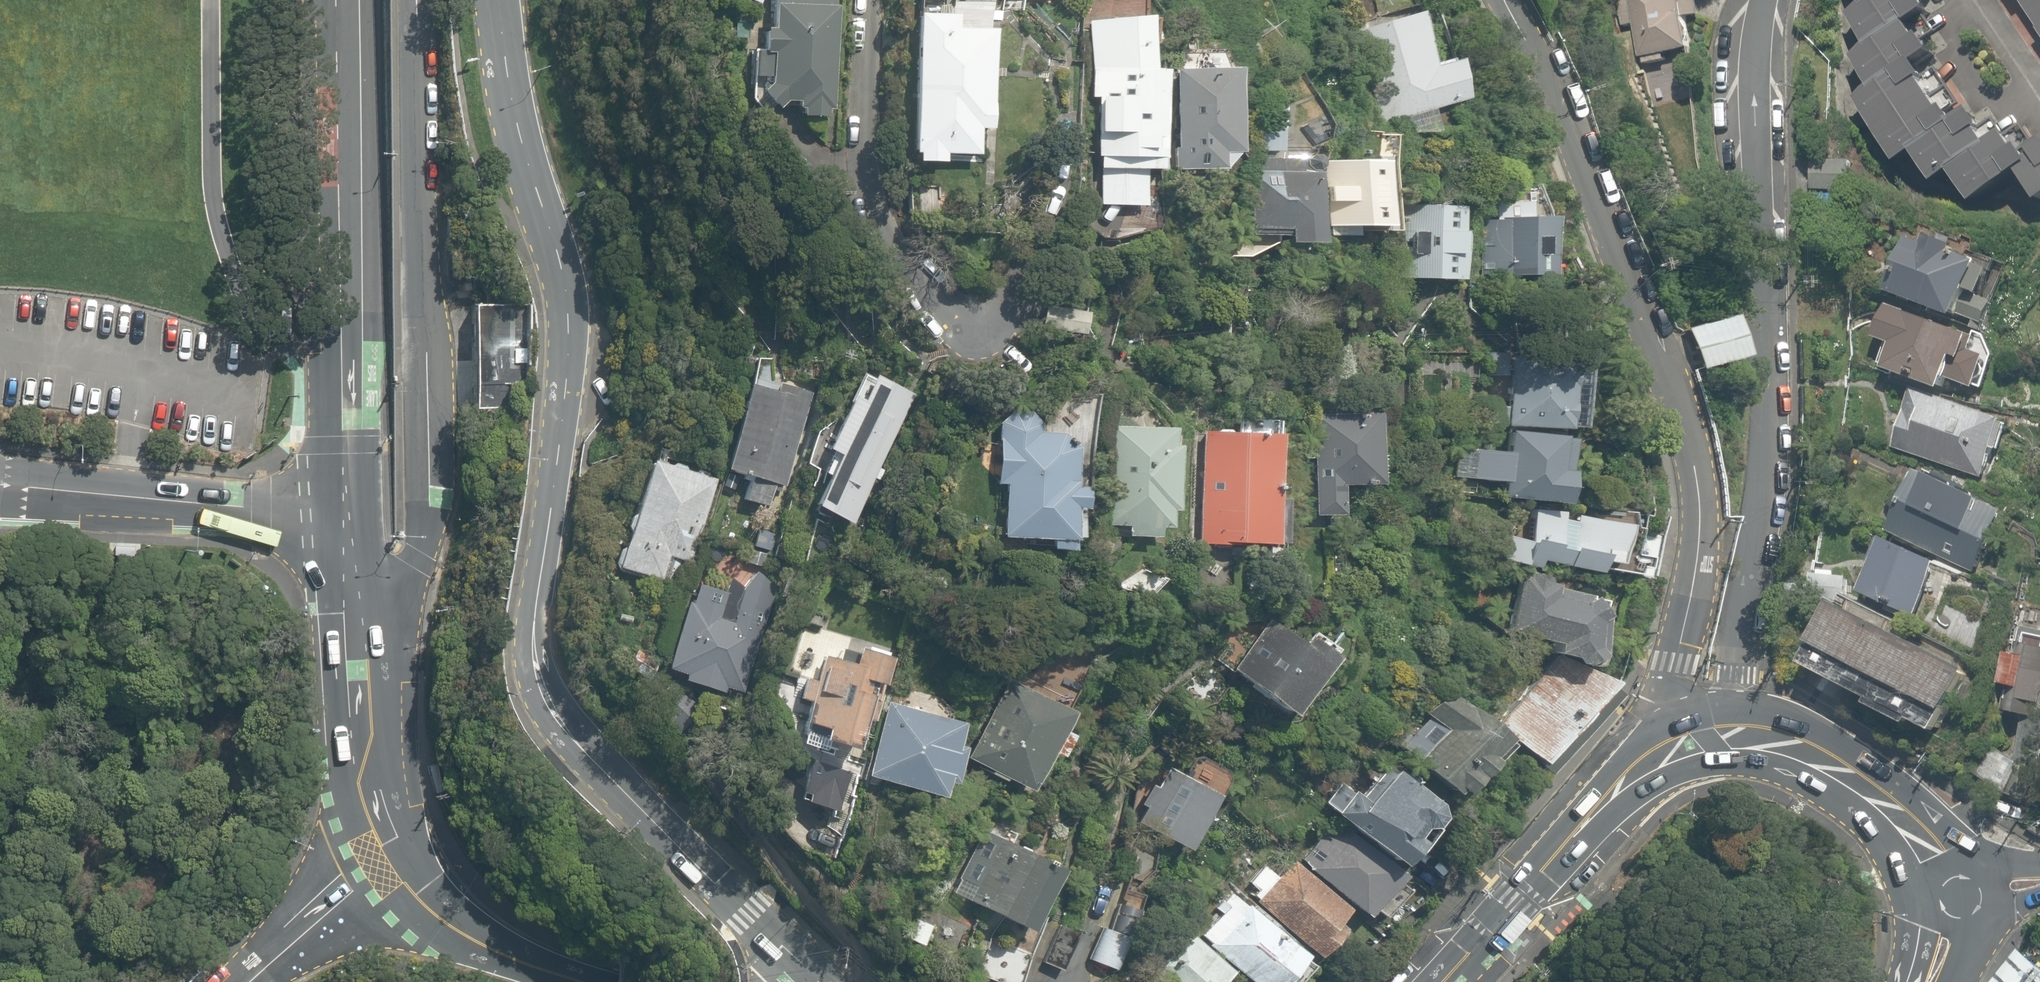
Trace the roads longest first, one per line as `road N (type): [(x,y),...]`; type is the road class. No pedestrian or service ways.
road 1 (secondary): [(498,0),(515,117),(563,274),(567,316),(533,627),(543,685),(578,741),(820,980)]
road 2 (tertiary): [(1683,715),(1677,653),(1698,530),(1690,452),(1557,99),(1503,0)]
road 3 (residential): [(1737,714),(1737,622),(1766,439),(1756,84),(1767,0)]
road 4 (tertiary): [(417,0),(428,521),(404,582),(345,611)]
road 5 (secondary): [(343,516),(338,0)]
road 6 (tertiary): [(343,516),(0,486)]
road 7 (residential): [(865,0),(863,150),(870,202),(890,258),(934,304)]
road 8 (secondary): [(1926,895),(1888,833),(1807,776),(1735,750),(1690,757)]
road 9 (secondary): [(1737,714),(1808,733),(1854,756),(1920,808),(1971,866)]
road 10 (secondary): [(585,981),(456,931),(408,893),(376,851)]
road 11 (secondary): [(376,851),(353,787),(345,611)]
road 12 (secondary): [(1542,868),(1622,754),(1649,728),(1683,715)]
road 13 (residential): [(376,851),(288,914),(216,981)]
road 14 (secondary): [(1690,757),(1612,804),(1542,868)]
road 15 (secondary): [(1542,868),(1443,981)]

